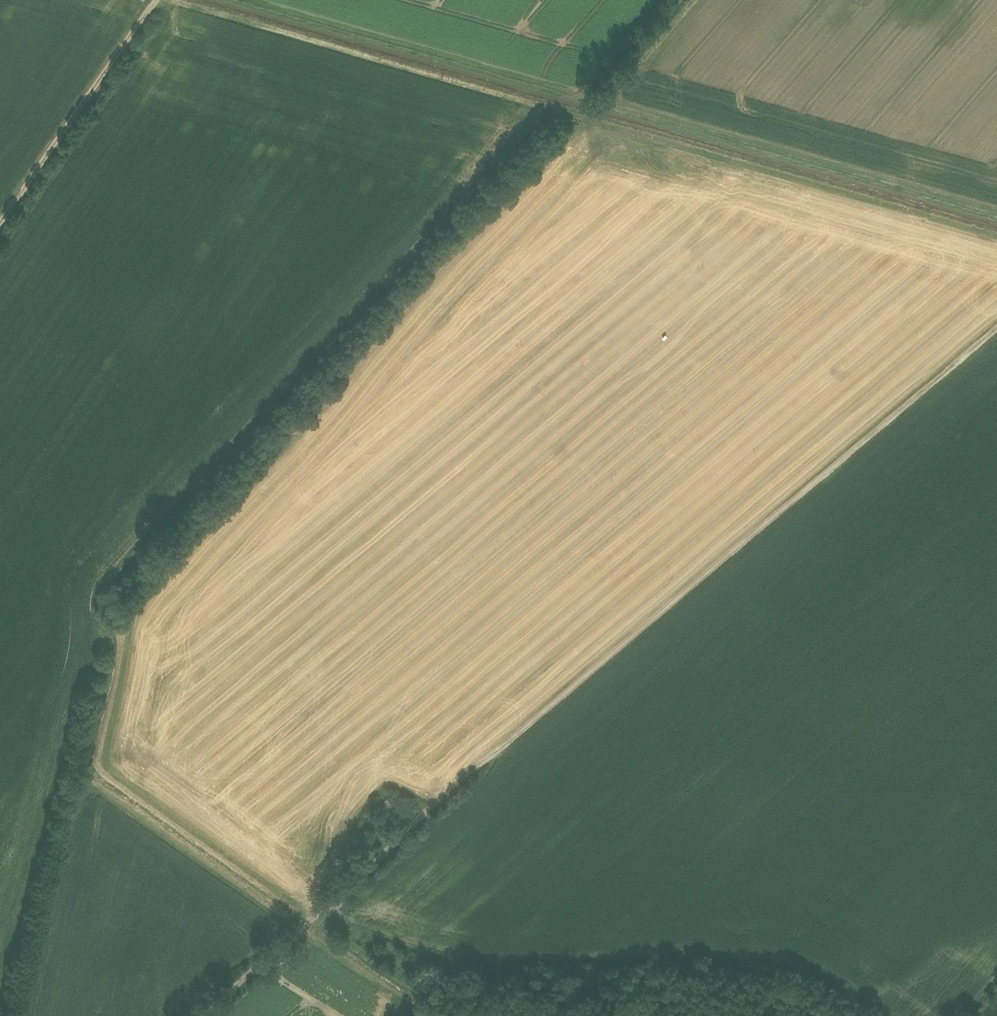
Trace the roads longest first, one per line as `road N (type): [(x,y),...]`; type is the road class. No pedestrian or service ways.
road 1 (track): [(191,1015),(996,316)]
road 2 (track): [(0,223),(155,0)]

